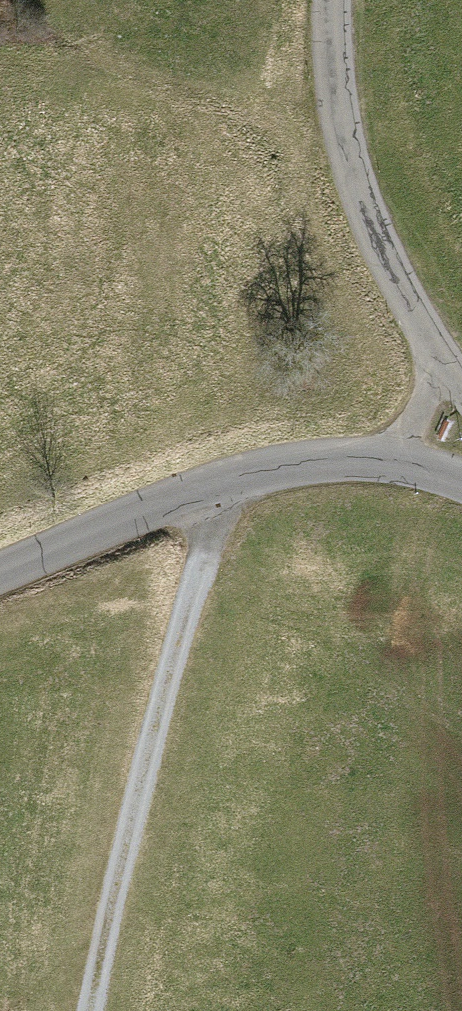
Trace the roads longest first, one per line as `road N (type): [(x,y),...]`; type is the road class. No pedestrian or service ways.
road 1 (track): [(88,1010),(224,493)]
road 2 (tertiary): [(390,470),(311,470),(224,493),(0,582)]
road 3 (unclassified): [(442,378),(355,208),(324,39),(326,0)]

